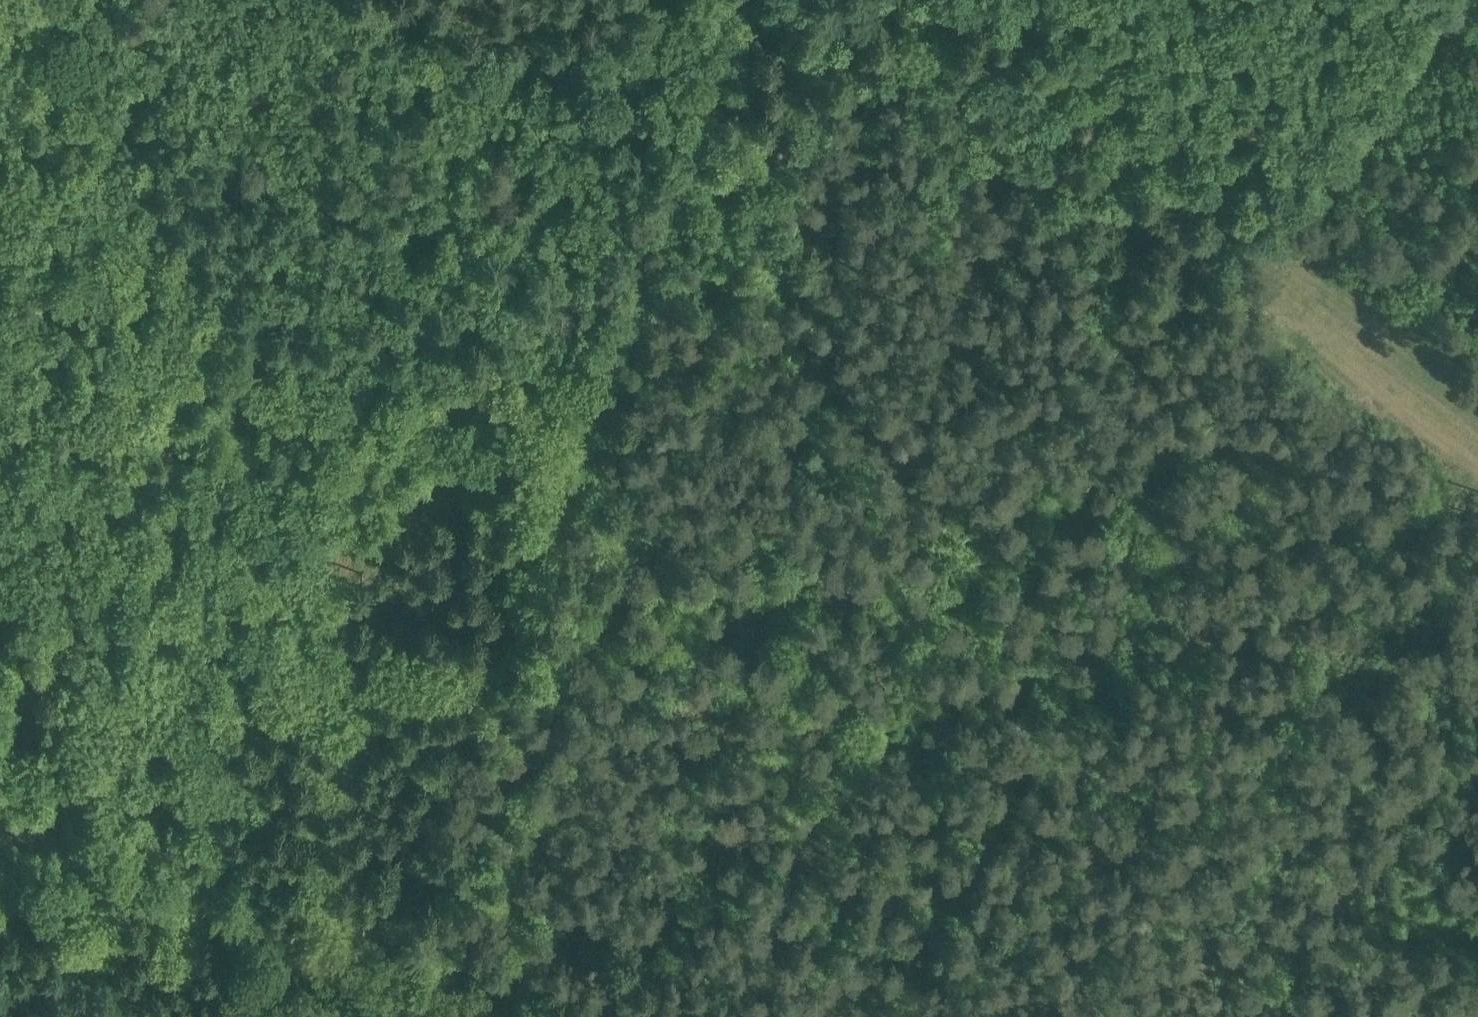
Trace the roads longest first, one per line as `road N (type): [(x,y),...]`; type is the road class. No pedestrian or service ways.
road 1 (track): [(375,989),(766,0)]
road 2 (track): [(232,1),(693,192)]
road 3 (track): [(1222,236),(857,0)]
road 4 (track): [(375,989),(0,838)]

